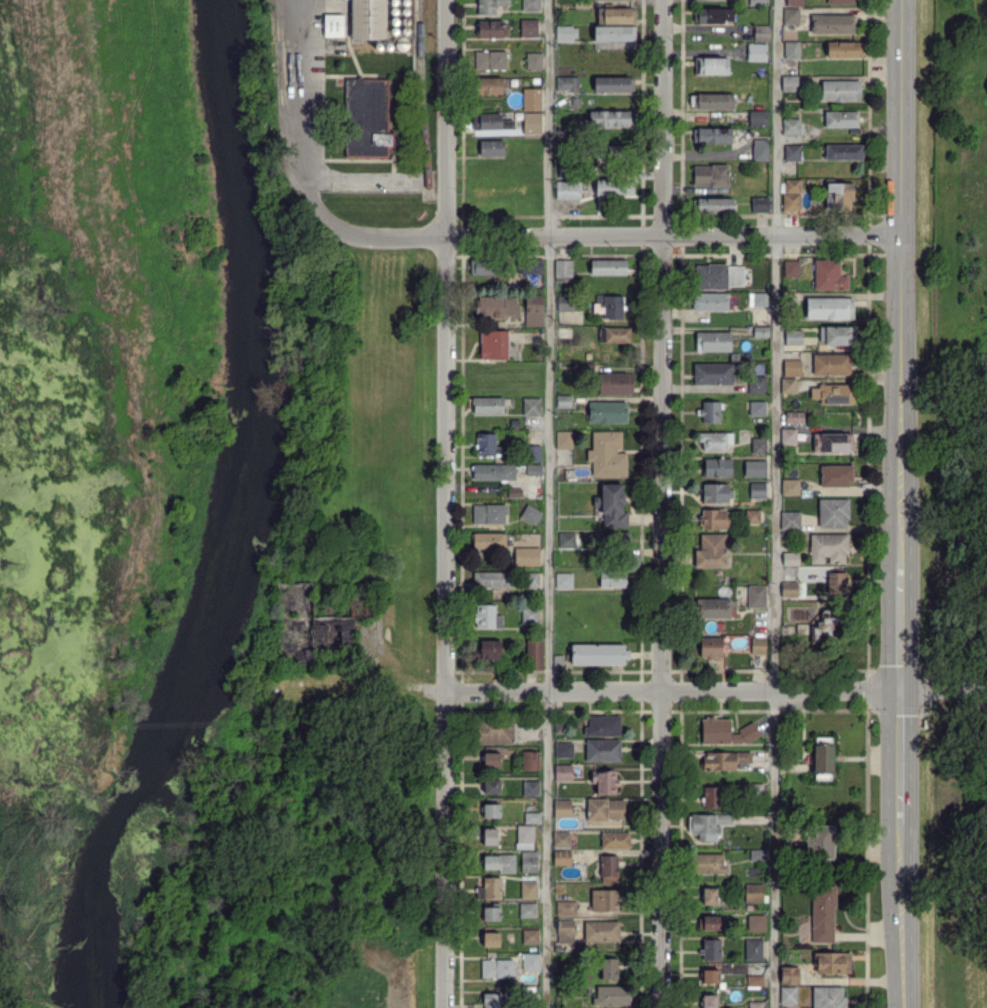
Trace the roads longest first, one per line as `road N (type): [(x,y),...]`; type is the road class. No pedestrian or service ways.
road 1 (residential): [(663,0),(662,1007)]
road 2 (residential): [(446,0),(446,1007)]
road 3 (secondary): [(901,0),(900,563)]
road 4 (residential): [(446,237),(900,235)]
road 5 (residential): [(447,692),(899,691)]
road 6 (secondary): [(900,821),(904,1007)]
road 7 (secondary): [(899,691),(900,821)]
road 8 (secondary): [(900,563),(899,691)]

